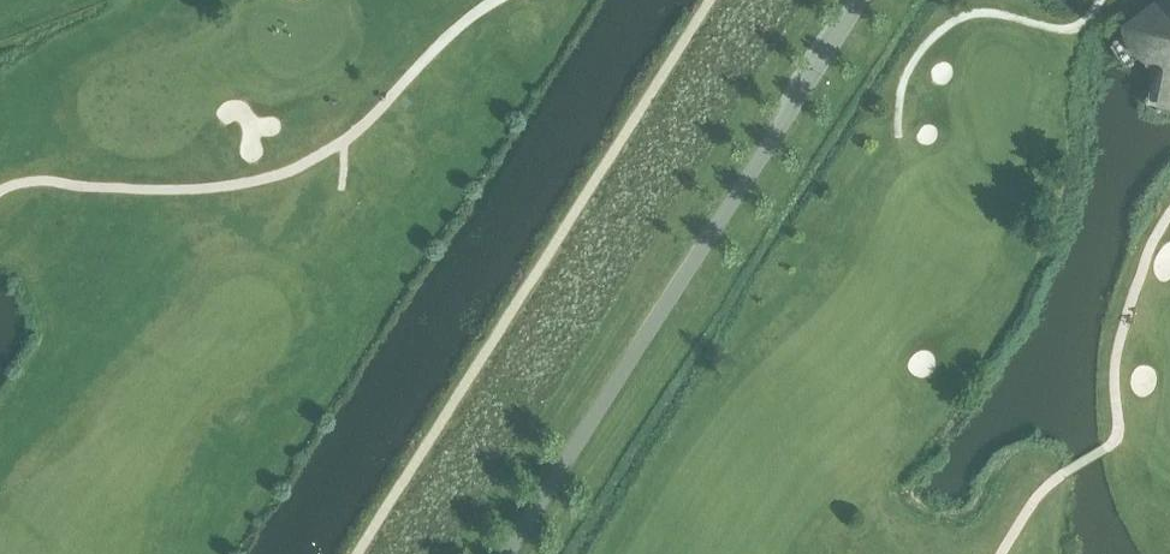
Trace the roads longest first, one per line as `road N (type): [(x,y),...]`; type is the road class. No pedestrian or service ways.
road 1 (track): [(355,553),(708,0)]
road 2 (unclassified): [(860,0),(507,553)]

